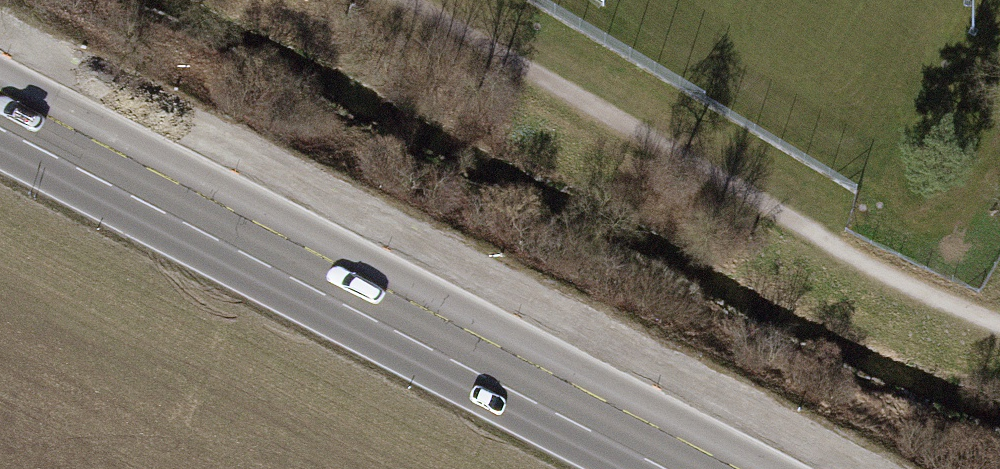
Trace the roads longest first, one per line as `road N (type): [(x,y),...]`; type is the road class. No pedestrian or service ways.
road 1 (secondary): [(0,105),(701,468)]
road 2 (track): [(404,0),(875,270),(999,327)]

